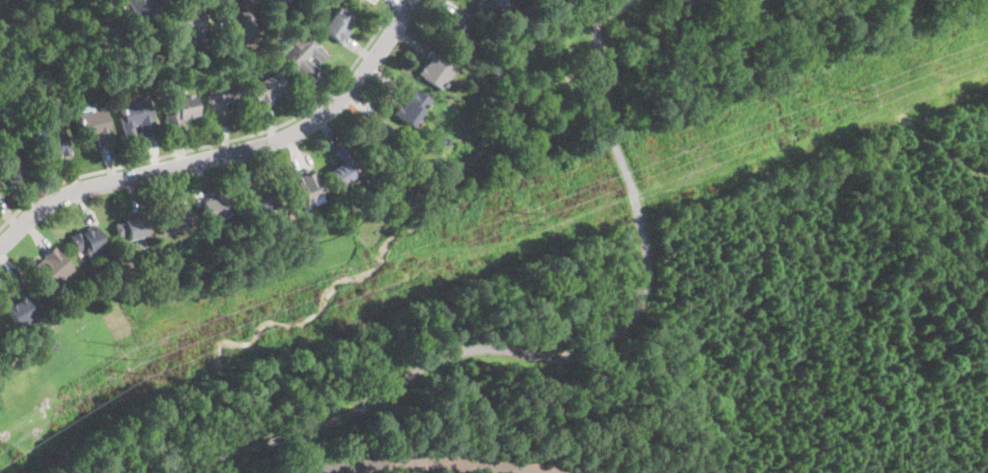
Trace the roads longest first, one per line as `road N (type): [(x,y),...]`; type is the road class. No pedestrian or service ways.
road 1 (residential): [(0,242),(41,205),(71,192),(286,136),(335,104),(415,0)]

